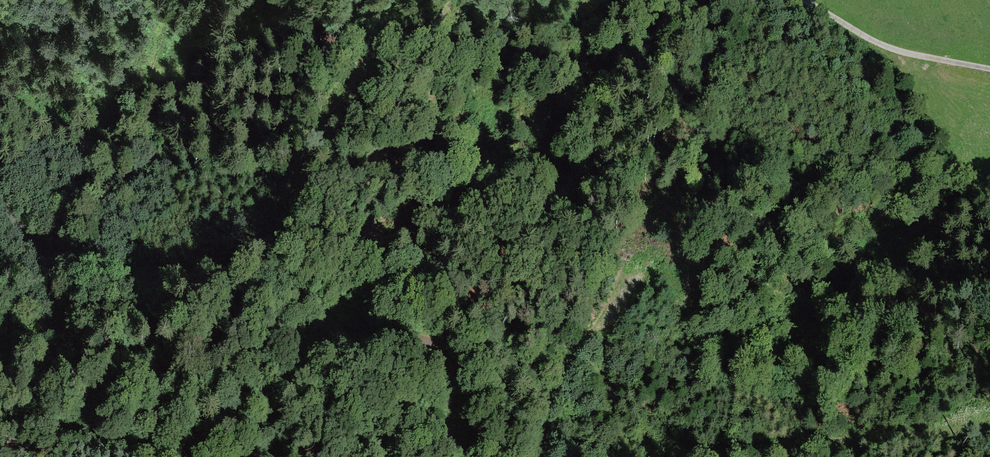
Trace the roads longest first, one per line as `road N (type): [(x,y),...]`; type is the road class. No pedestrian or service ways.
road 1 (track): [(459,456),(448,429),(450,370),(437,348),(342,335),(270,278),(111,274),(59,264),(32,247),(0,195)]
road 2 (track): [(605,318),(603,389),(621,435),(637,445),(742,450),(977,427)]
road 3 (track): [(368,341),(304,237),(296,210),(316,129),(342,84),(381,42)]
road 4 (track): [(539,456),(553,394),(630,276)]
road 5 (track): [(806,0),(884,46),(989,69)]

